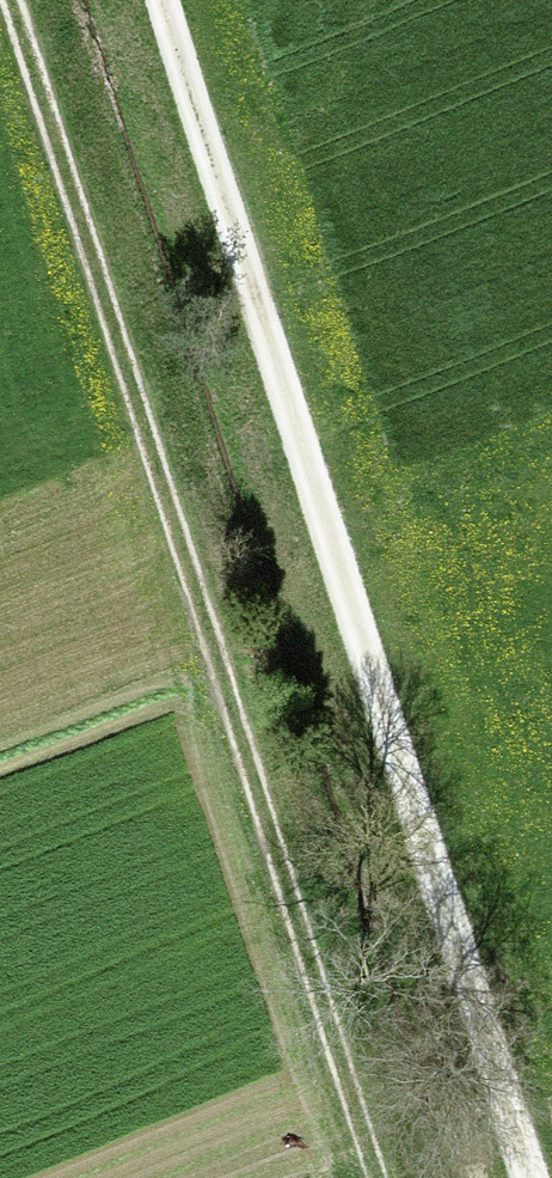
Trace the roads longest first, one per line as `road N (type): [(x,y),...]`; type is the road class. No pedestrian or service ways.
road 1 (track): [(380,1177),(12,0)]
road 2 (track): [(154,0),(519,1177)]

